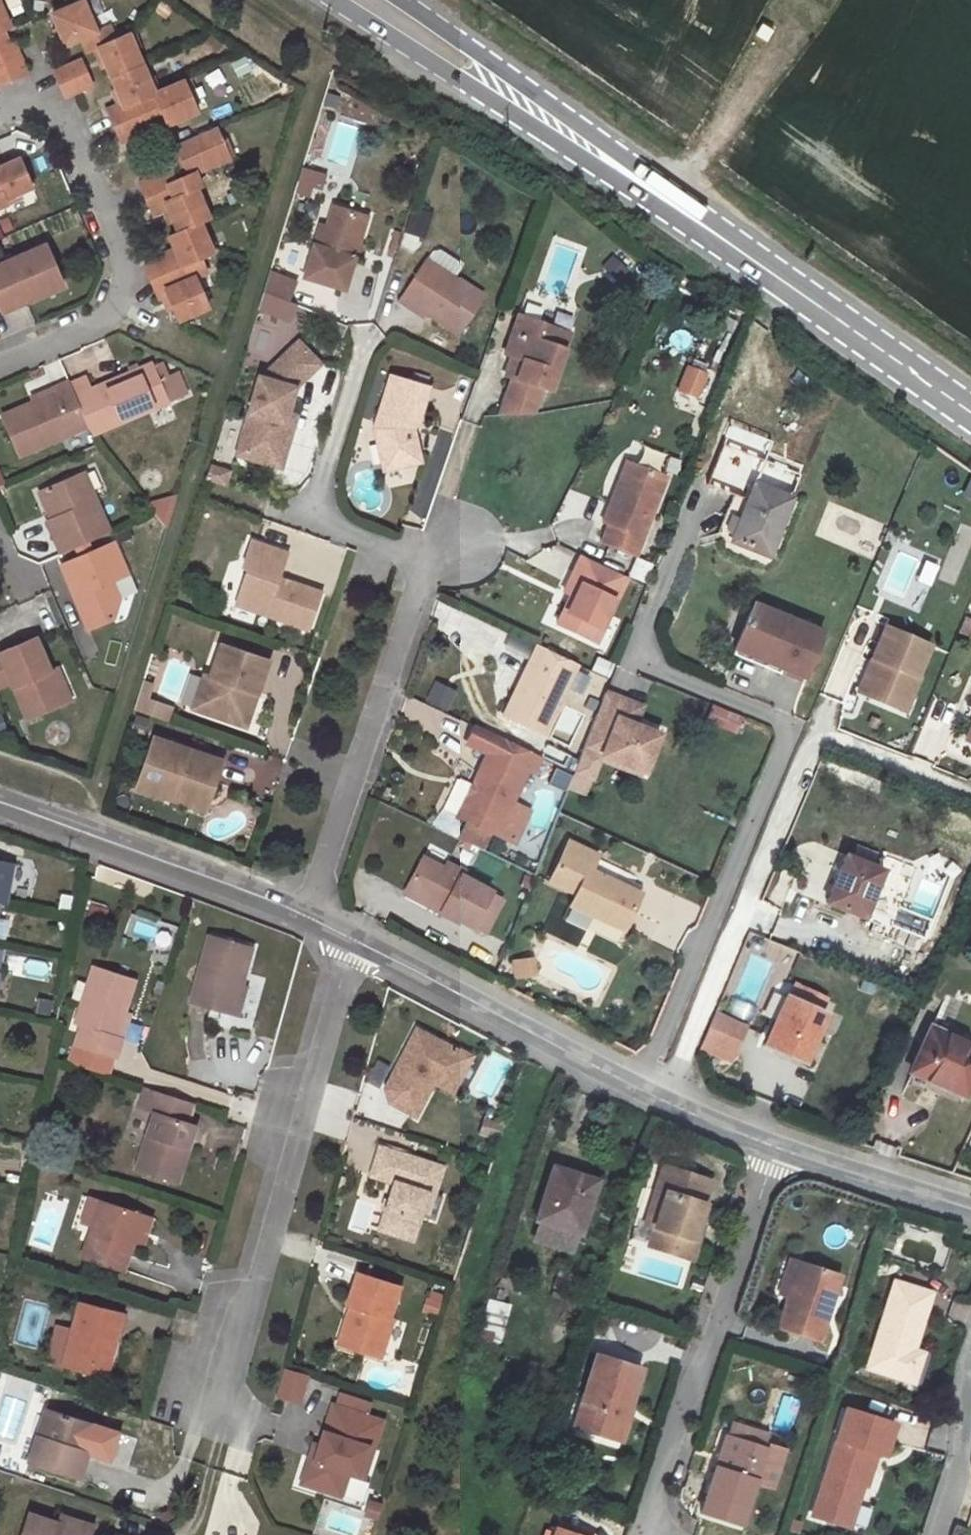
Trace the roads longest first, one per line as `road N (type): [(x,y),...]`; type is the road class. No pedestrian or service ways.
road 1 (residential): [(634,660),(791,726),(638,1088)]
road 2 (primary): [(334,0),(793,286)]
road 3 (residential): [(209,1417),(353,936)]
road 4 (primary): [(793,286),(399,0)]
road 5 (residential): [(459,533),(429,566),(308,913)]
road 6 (residential): [(649,1534),(776,1147)]
road 7 (residential): [(0,367),(101,324),(121,298),(126,264),(73,132),(42,112),(0,112)]
road 8 (residential): [(0,802),(308,913)]
road 9 (residential): [(353,936),(638,1088)]
road 10 (track): [(676,201),(799,12)]
road 11 (primary): [(970,412),(793,286)]
road 12 (residential): [(776,1147),(970,1211)]
road 13 (residential): [(942,1534),(957,1487),(970,1353)]
road 14 (residential): [(638,1088),(776,1147)]

